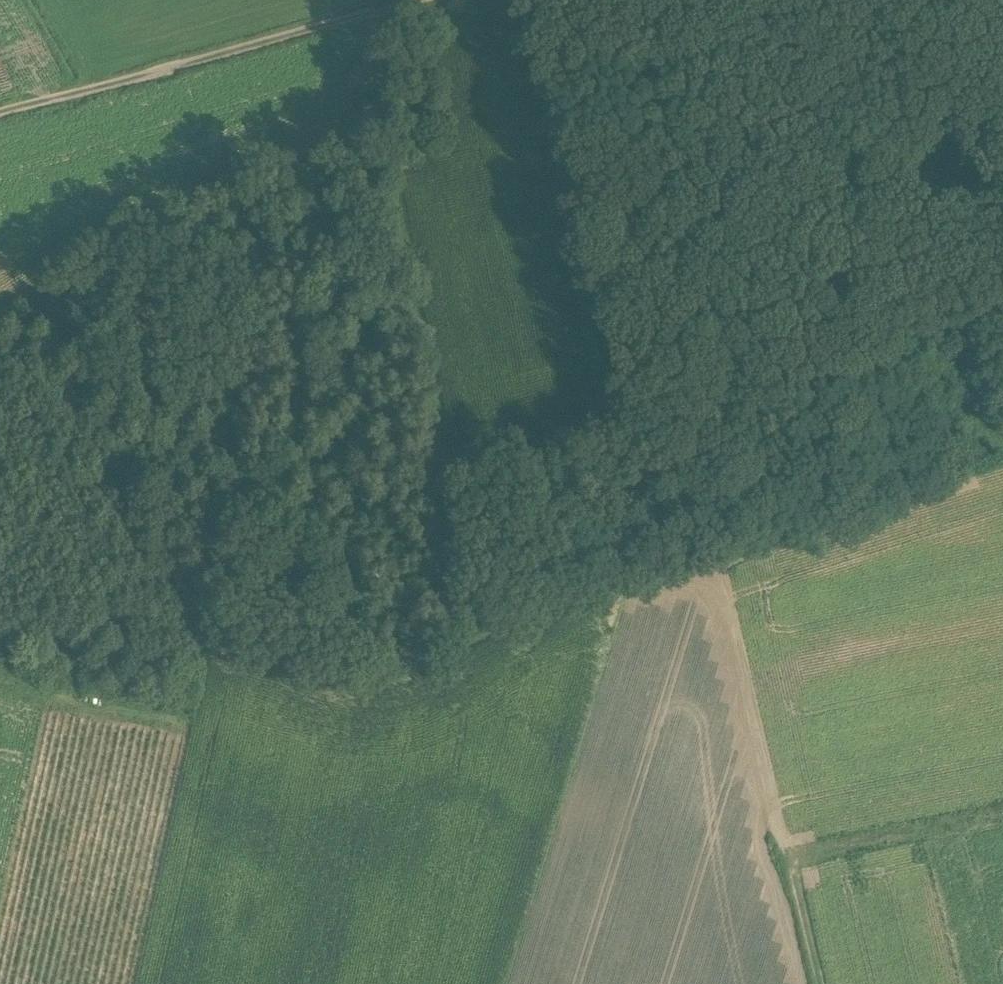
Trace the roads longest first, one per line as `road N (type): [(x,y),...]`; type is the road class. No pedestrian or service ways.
road 1 (track): [(0,108),(416,0)]

